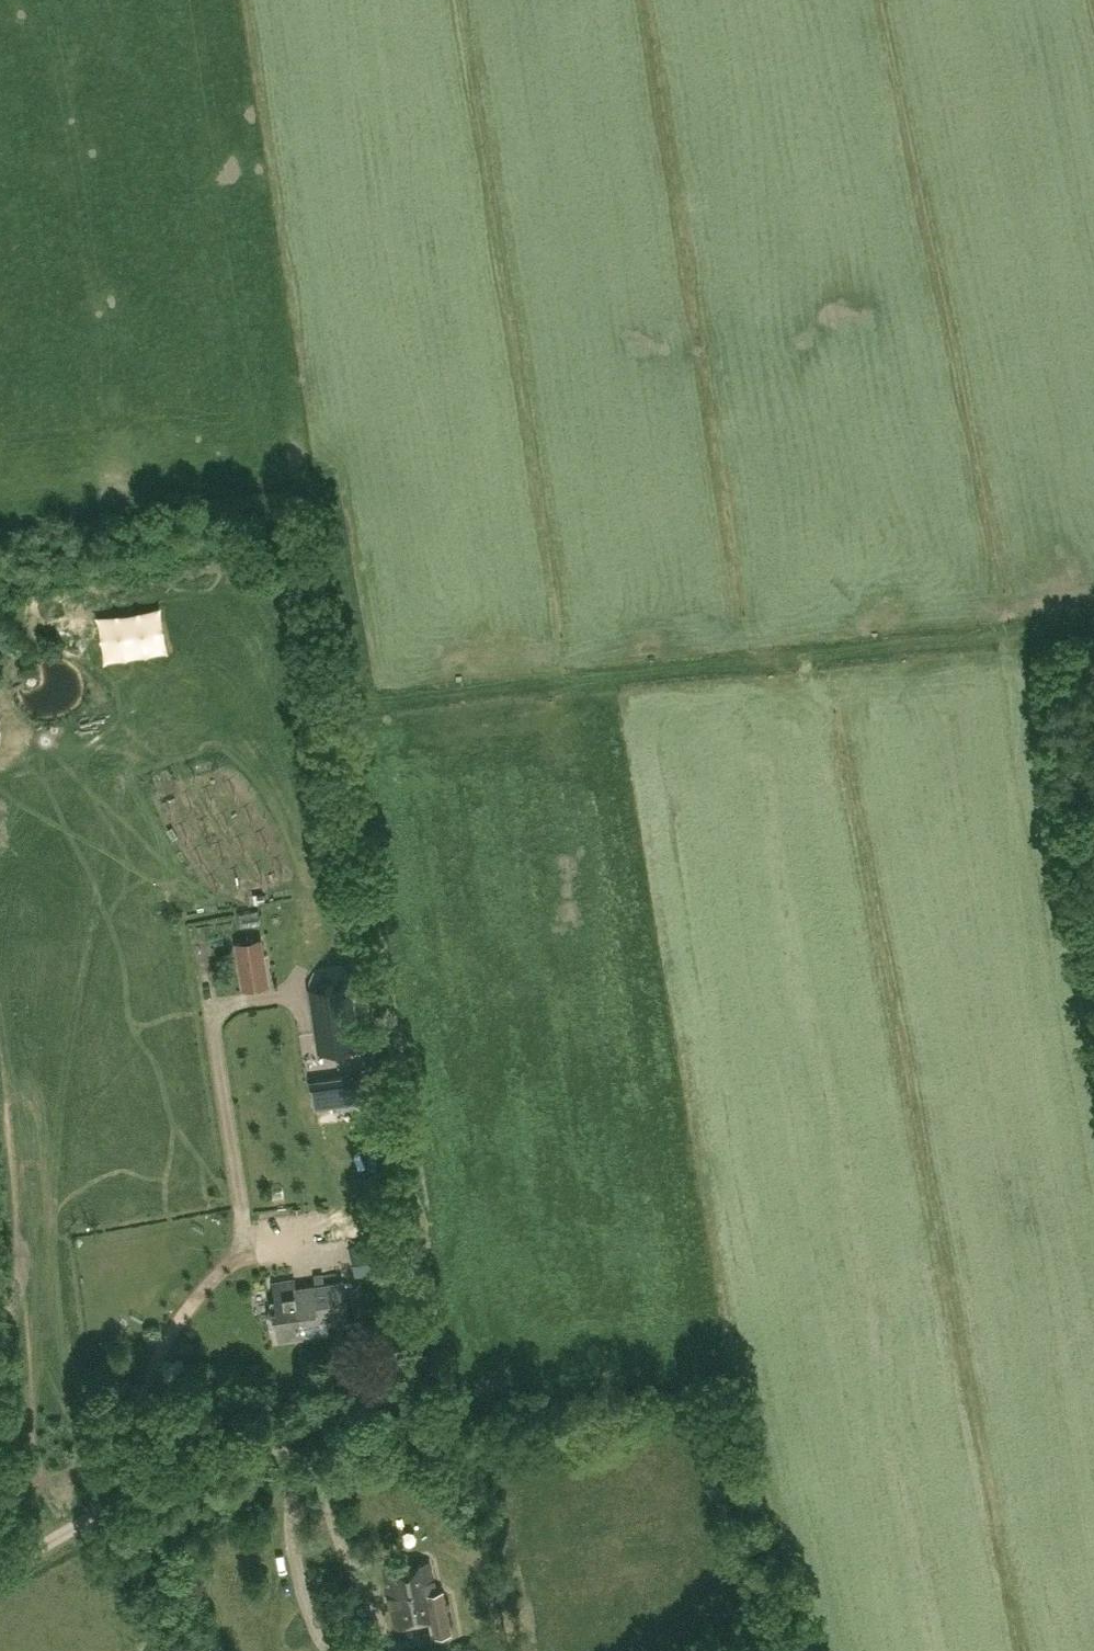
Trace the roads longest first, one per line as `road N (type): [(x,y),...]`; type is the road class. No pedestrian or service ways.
road 1 (track): [(361,703),(1093,624)]
road 2 (unclassified): [(0,1570),(223,1451),(330,1421)]

